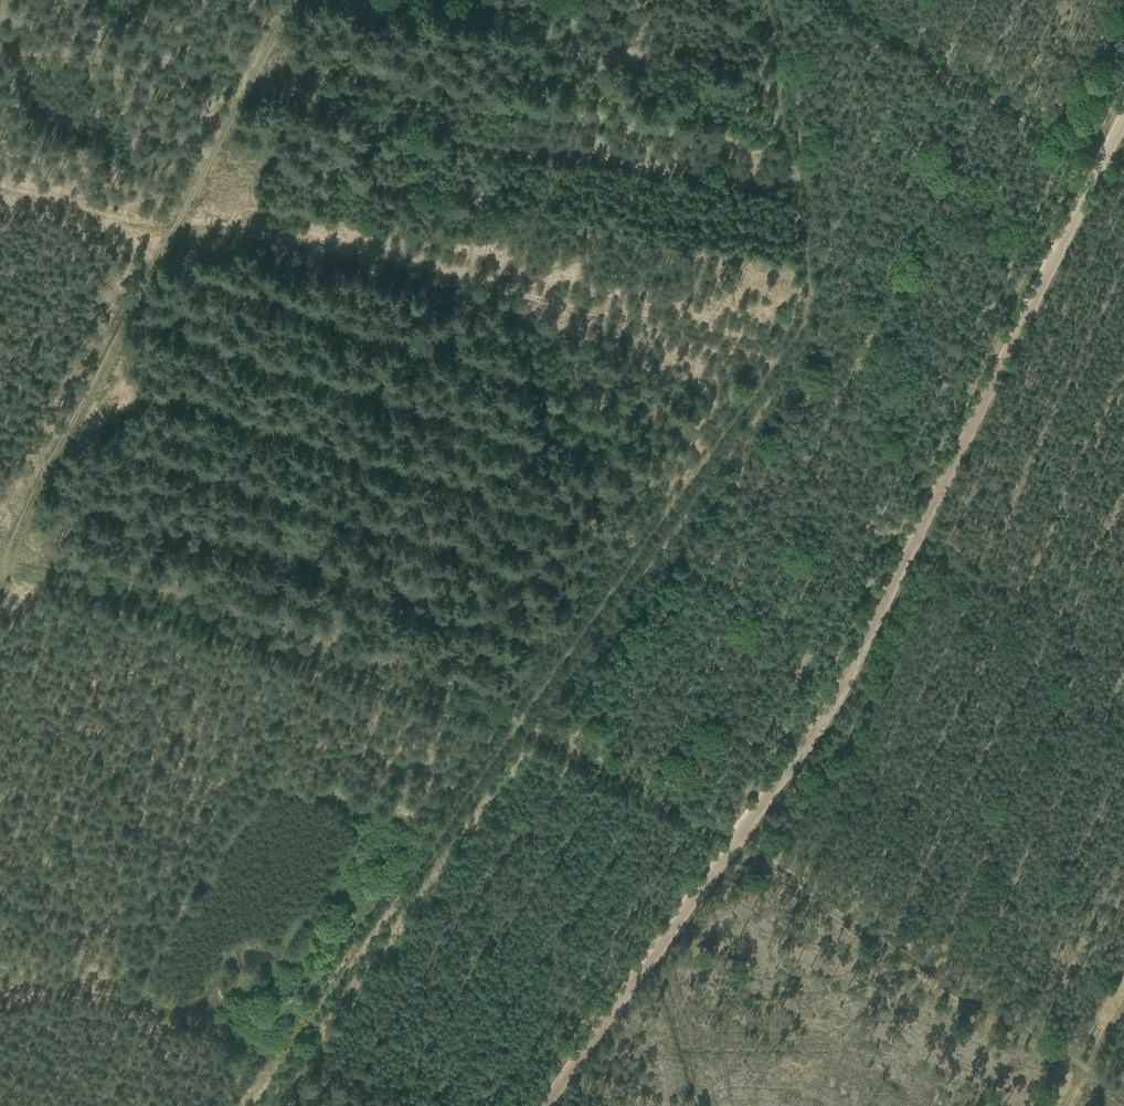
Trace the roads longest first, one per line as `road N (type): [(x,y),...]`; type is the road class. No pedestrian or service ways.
road 1 (track): [(735,843),(841,694),(1103,160)]
road 2 (track): [(289,0),(12,557)]
road 3 (track): [(1123,1097),(735,843)]
road 4 (track): [(735,843),(547,1105)]

